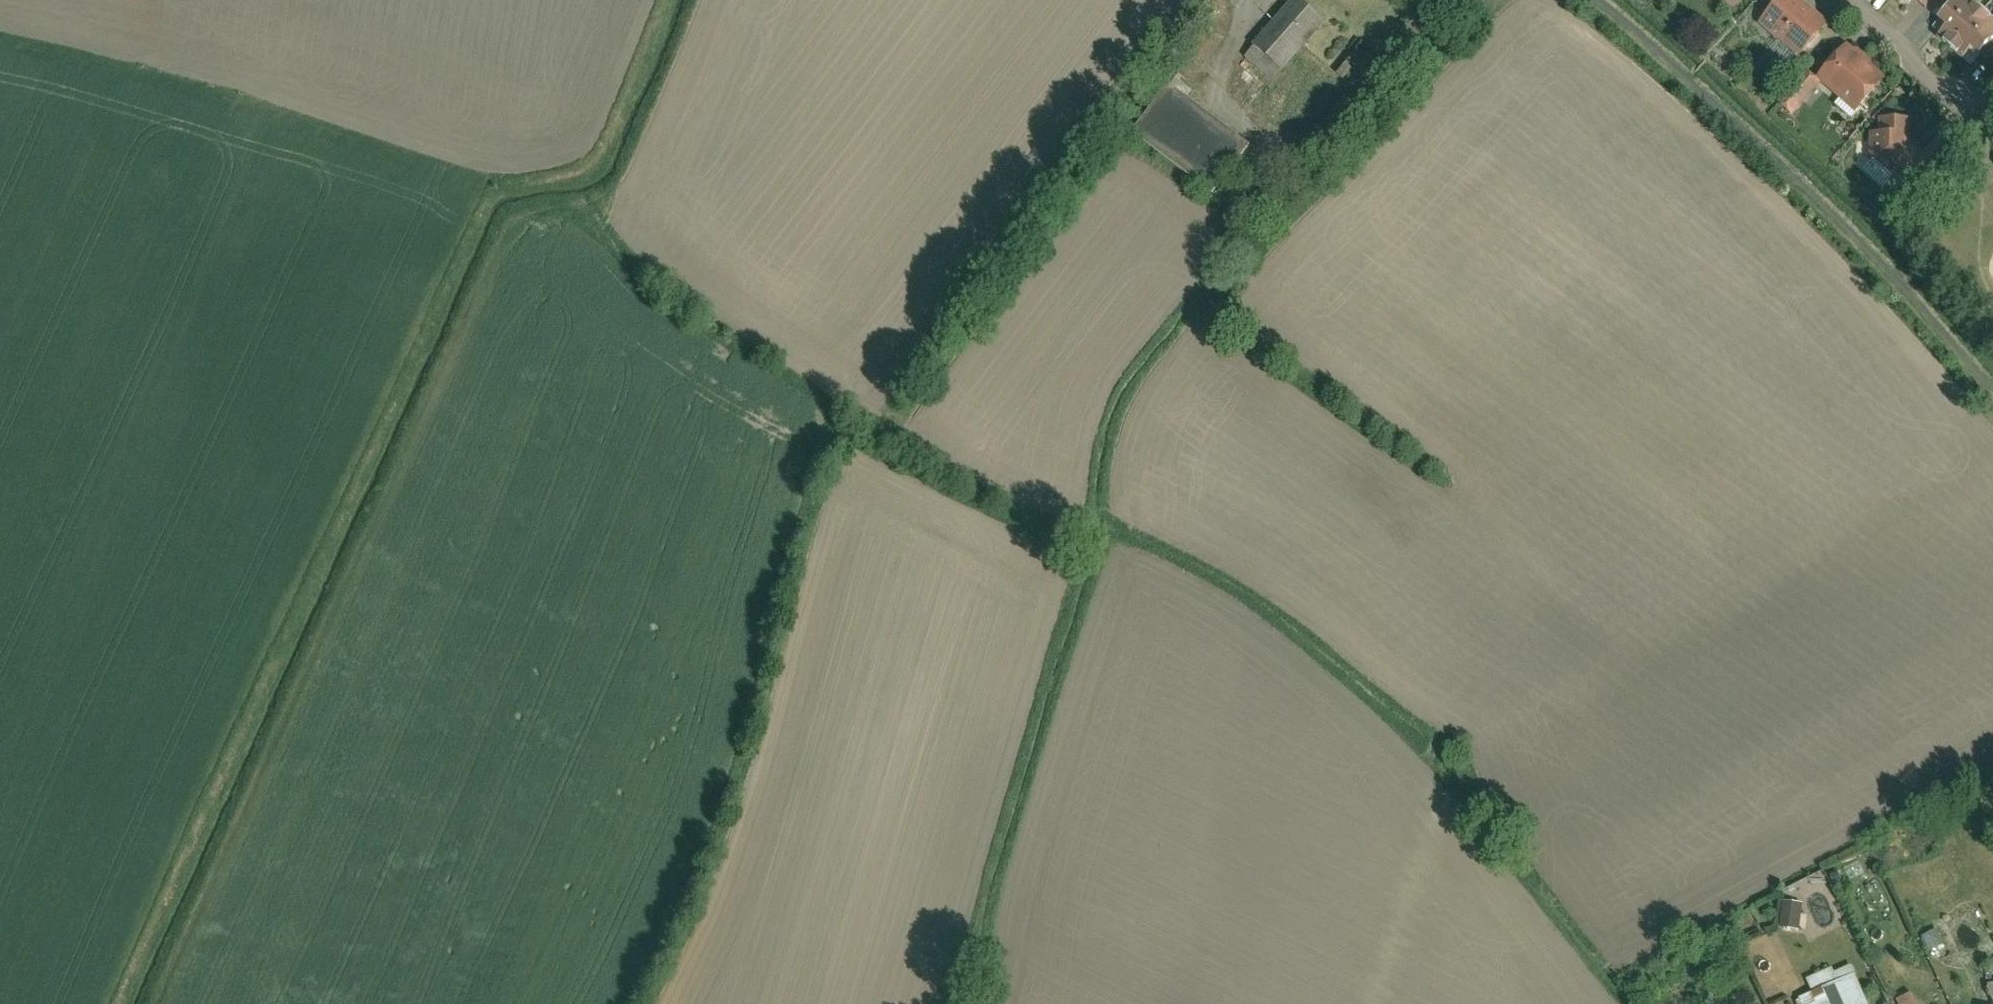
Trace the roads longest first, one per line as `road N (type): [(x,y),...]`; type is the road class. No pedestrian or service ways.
road 1 (residential): [(1853,0),(1976,112),(1992,92)]

